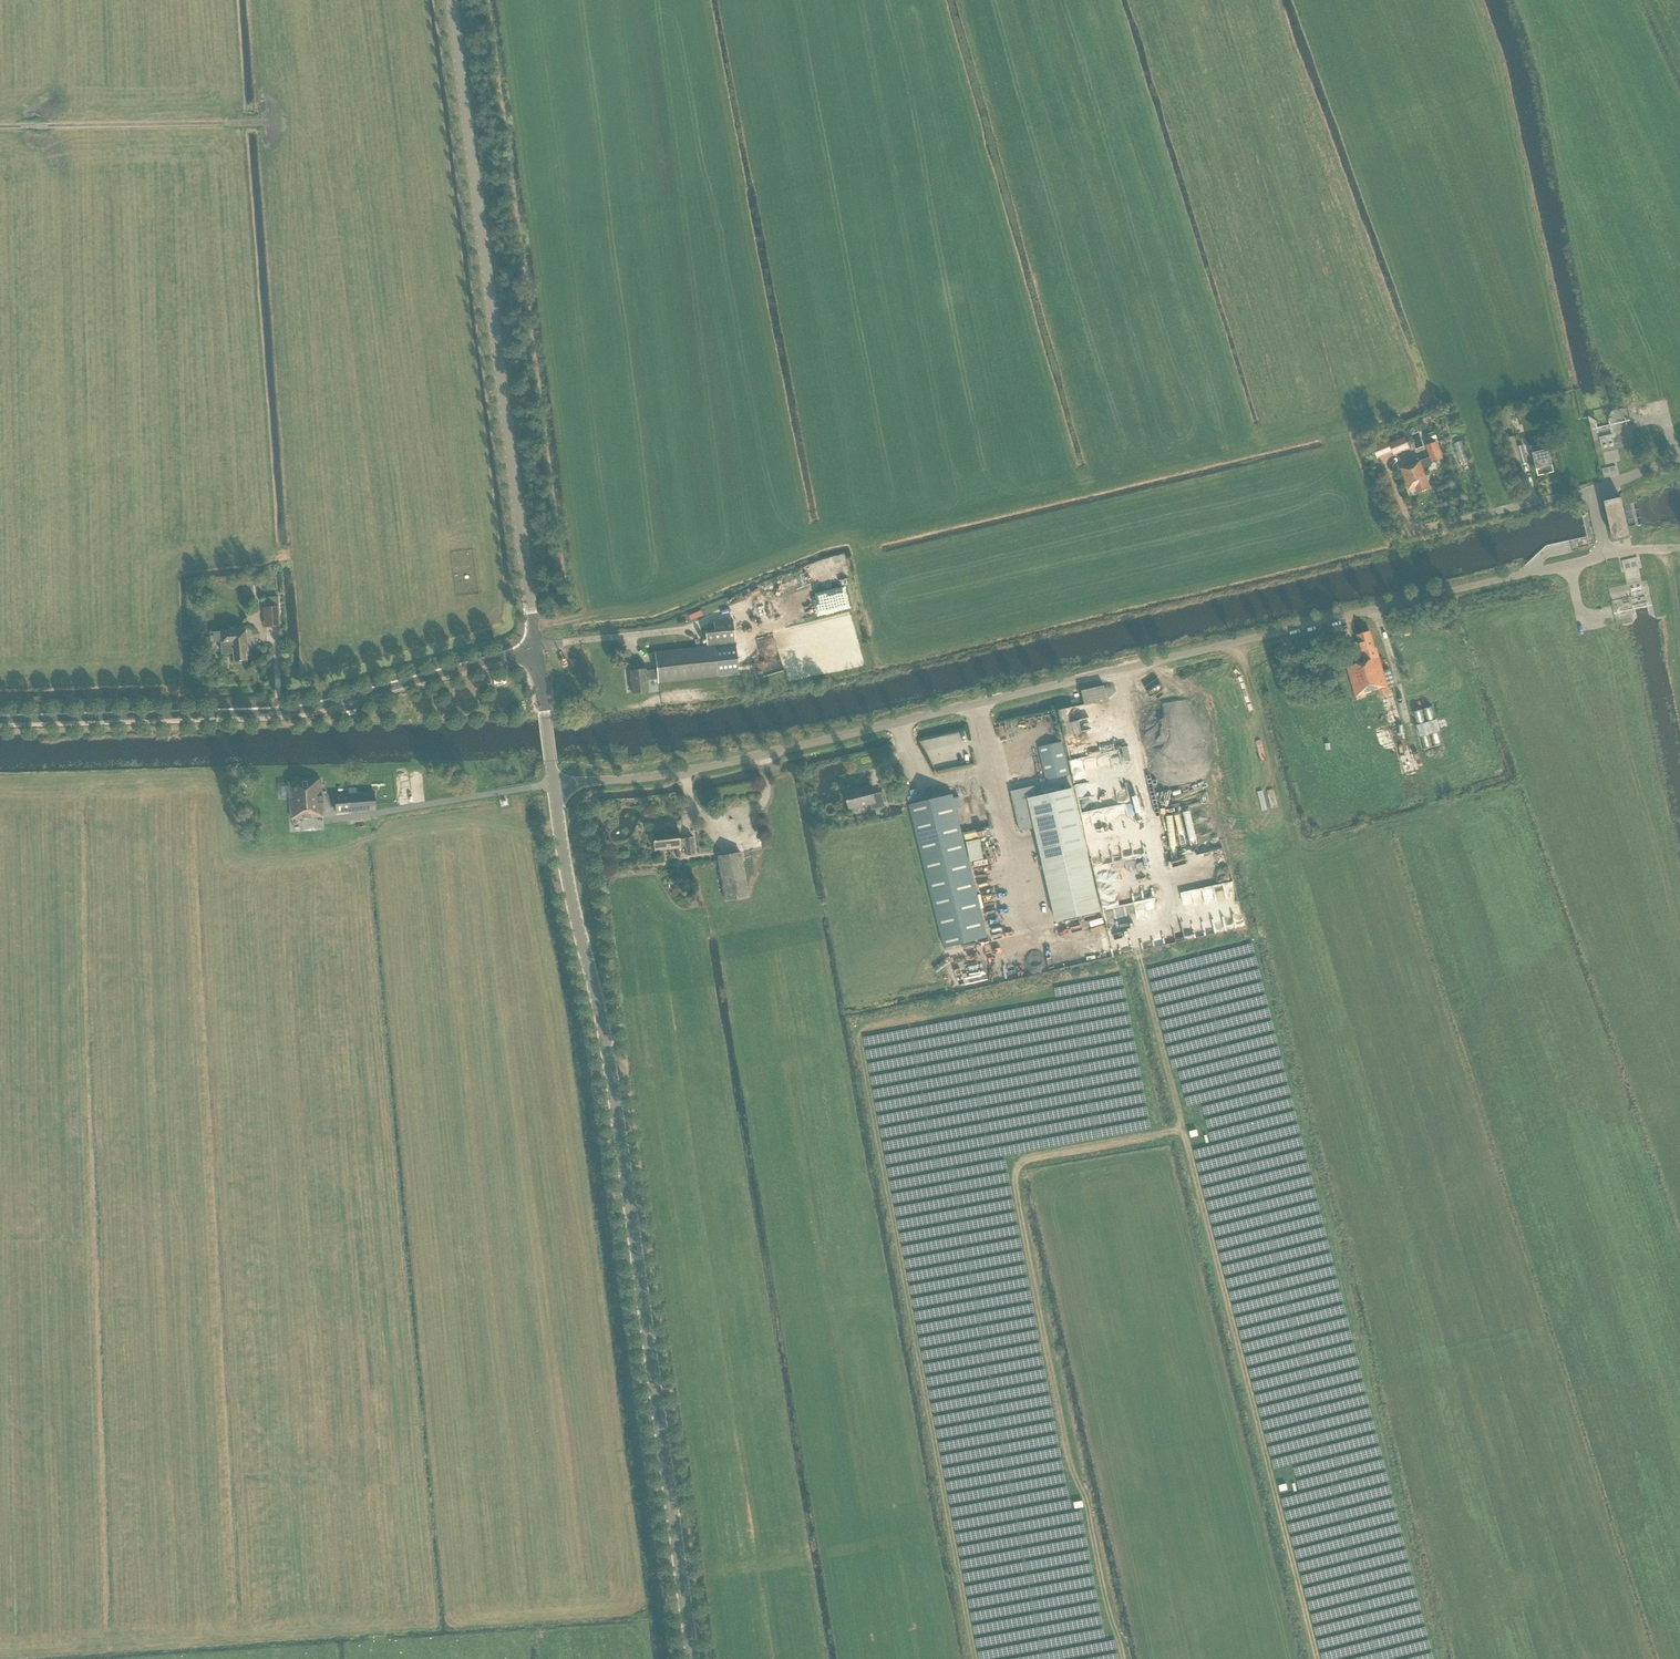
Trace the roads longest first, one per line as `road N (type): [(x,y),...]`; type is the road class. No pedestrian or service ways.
road 1 (unclassified): [(554,783),(701,768),(1606,555)]
road 2 (tertiary): [(693,1658),(603,1021),(568,883),(554,783)]
road 3 (tertiary): [(533,648),(449,0)]
road 4 (unclassified): [(0,721),(306,709),(533,648)]
road 5 (unclassified): [(1402,536),(1592,490)]
road 6 (tertiary): [(554,783),(533,648)]

